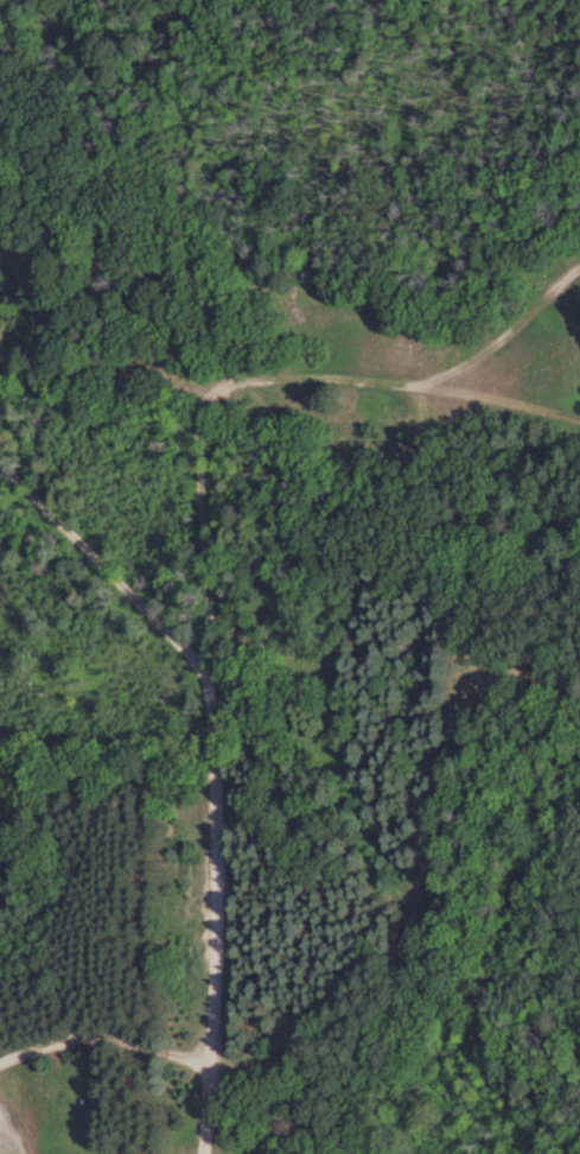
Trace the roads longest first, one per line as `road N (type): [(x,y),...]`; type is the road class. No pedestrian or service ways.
road 1 (track): [(579,267),(502,342),(448,370),(400,382),(234,380),(206,399),(196,432),(210,693)]
road 2 (track): [(204,1153),(221,950),(213,731),(199,664)]
road 3 (track): [(199,664),(0,458)]
road 4 (track): [(210,1059),(60,1036),(0,1054)]

